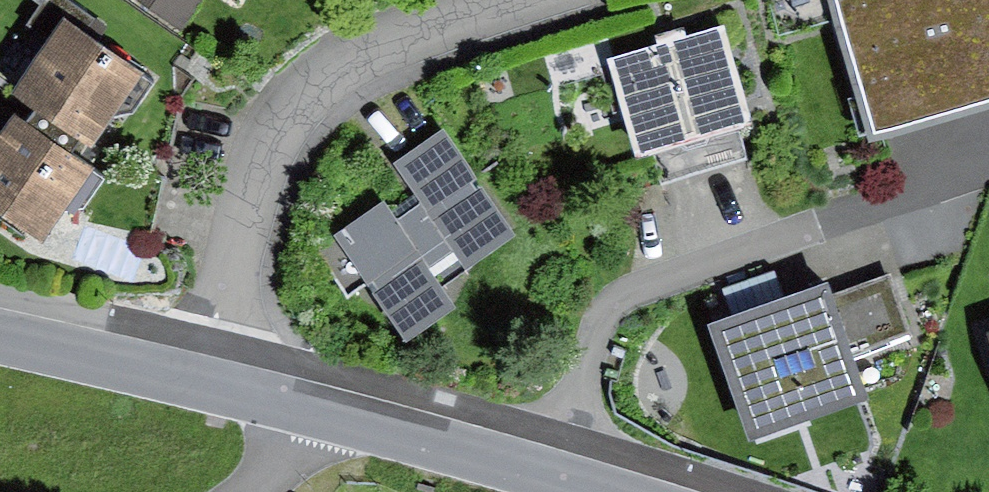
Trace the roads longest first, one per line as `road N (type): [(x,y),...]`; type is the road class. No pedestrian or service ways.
road 1 (residential): [(511,0),(386,40),(333,68),(289,111),(246,211),(205,371)]
road 2 (tertiary): [(624,491),(205,371)]
road 3 (tertiary): [(205,371),(0,331)]

